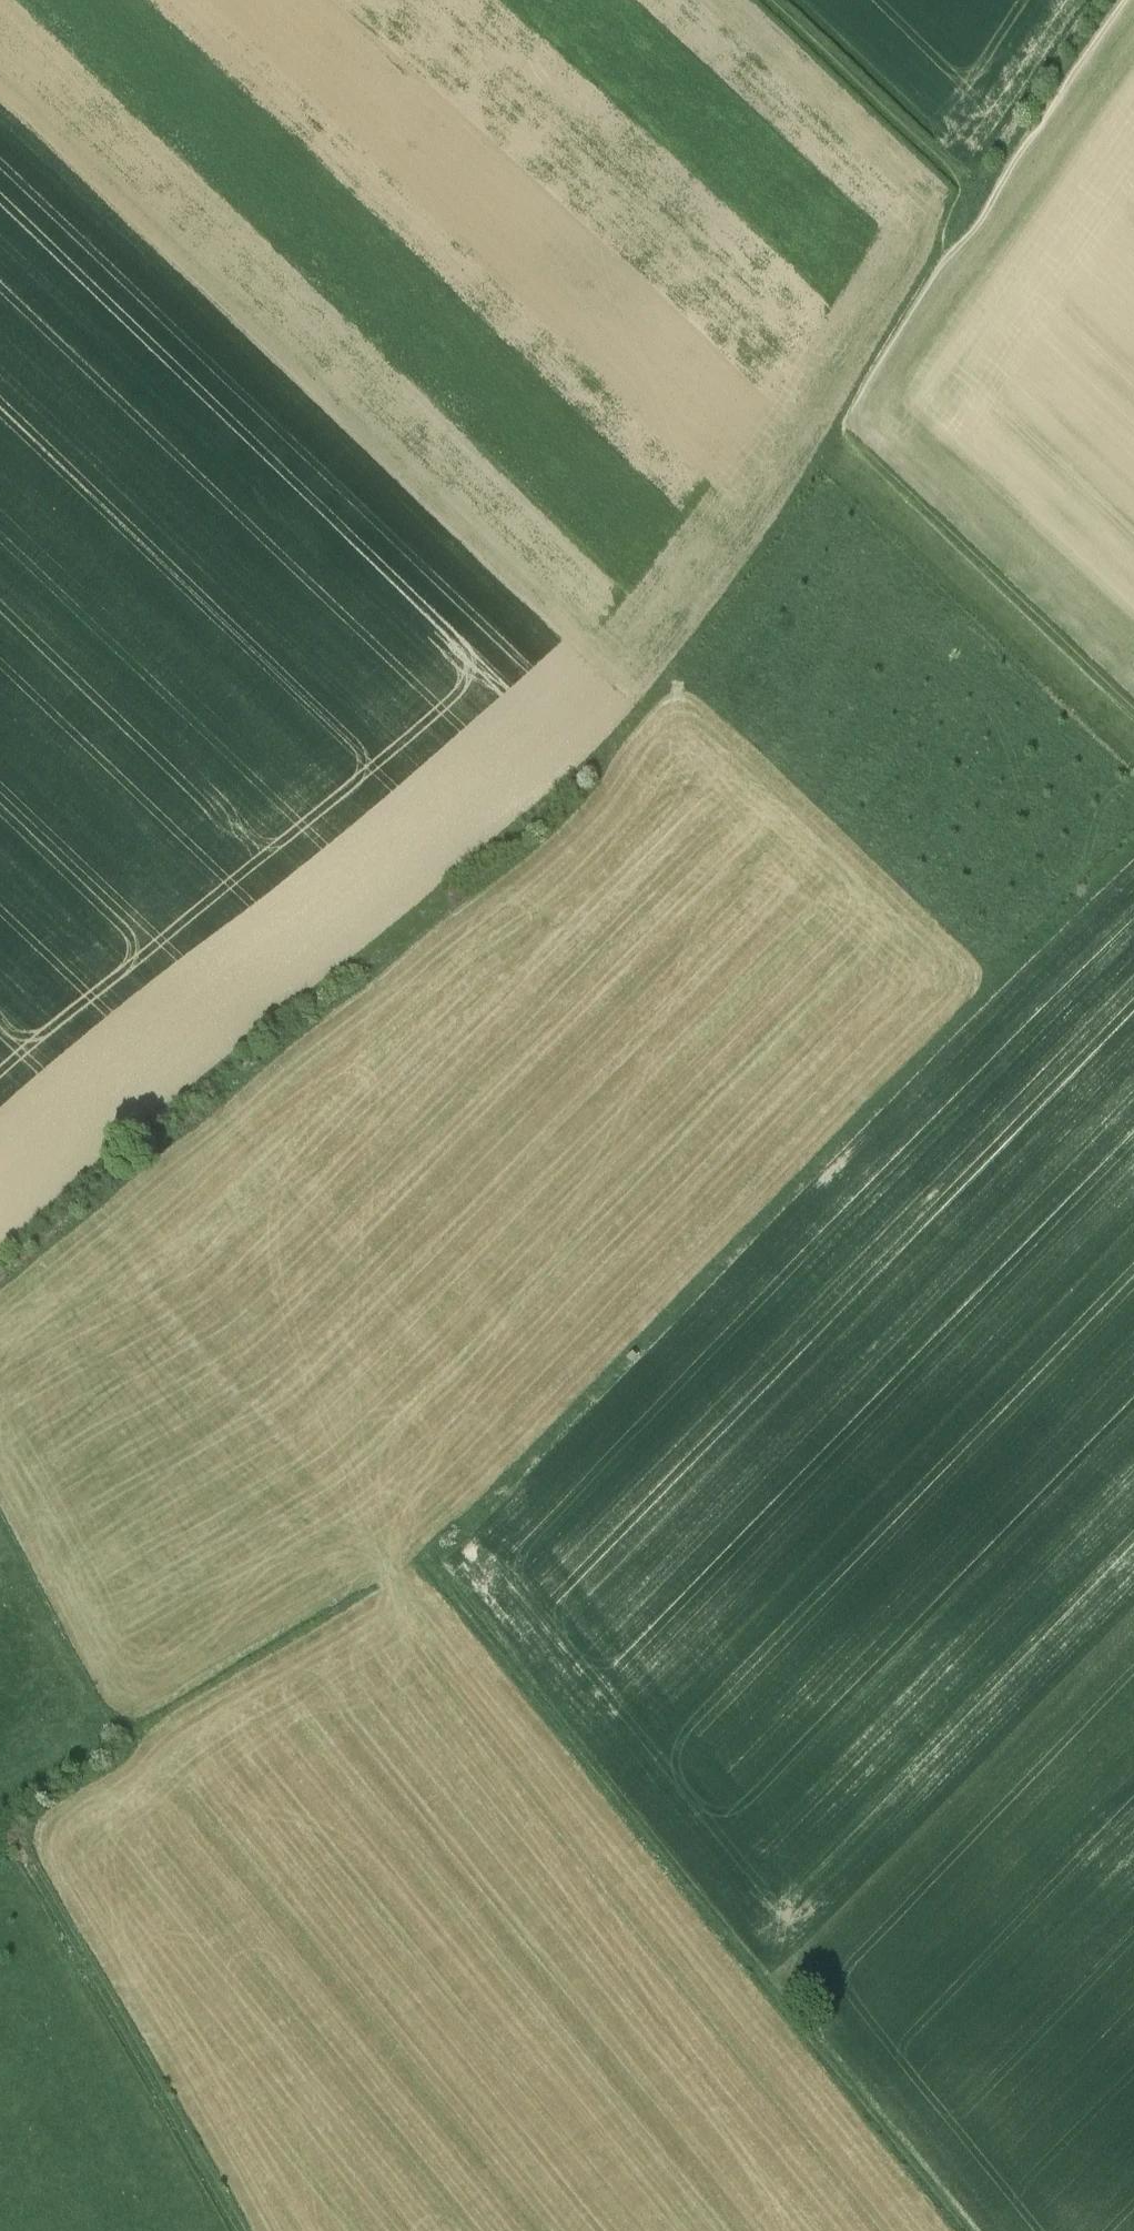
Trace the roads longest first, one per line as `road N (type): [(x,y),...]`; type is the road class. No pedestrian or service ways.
road 1 (track): [(9,1824),(237,2230)]
road 2 (track): [(773,0),(956,171),(959,195),(937,237),(951,259)]

